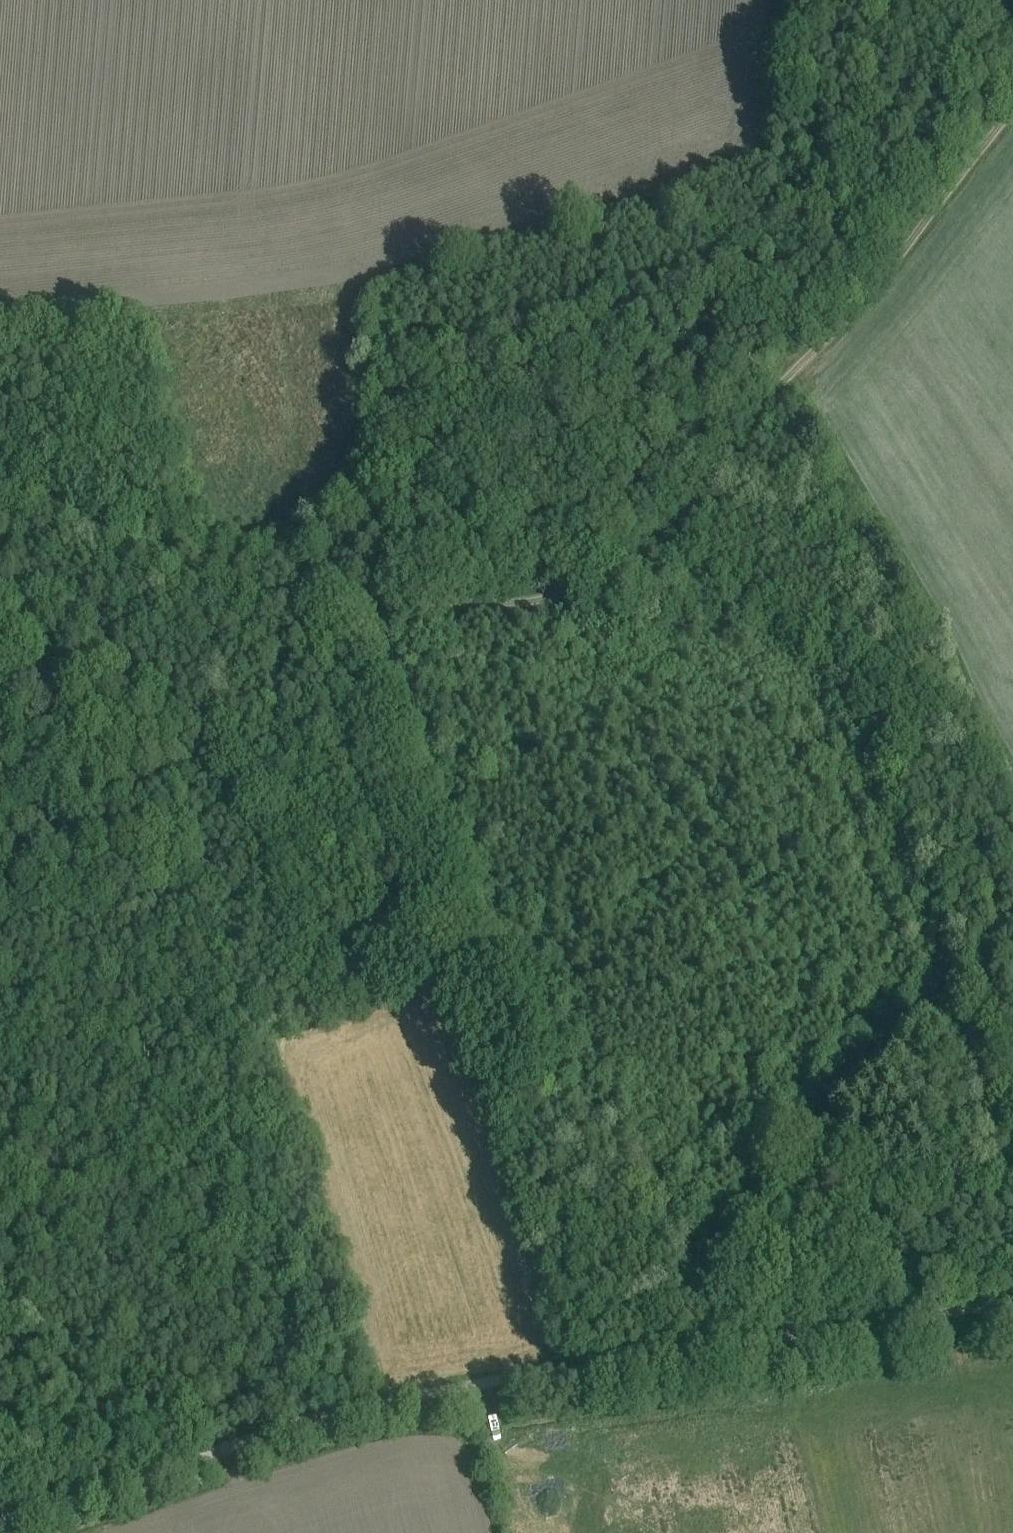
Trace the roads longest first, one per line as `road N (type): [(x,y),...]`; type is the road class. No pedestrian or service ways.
road 1 (track): [(0,476),(224,594),(314,604),(563,594),(699,494),(783,383),(868,298),(1012,108)]
road 2 (track): [(0,1523),(355,1408),(1012,1300)]
road 3 (track): [(783,383),(756,301),(683,196)]

